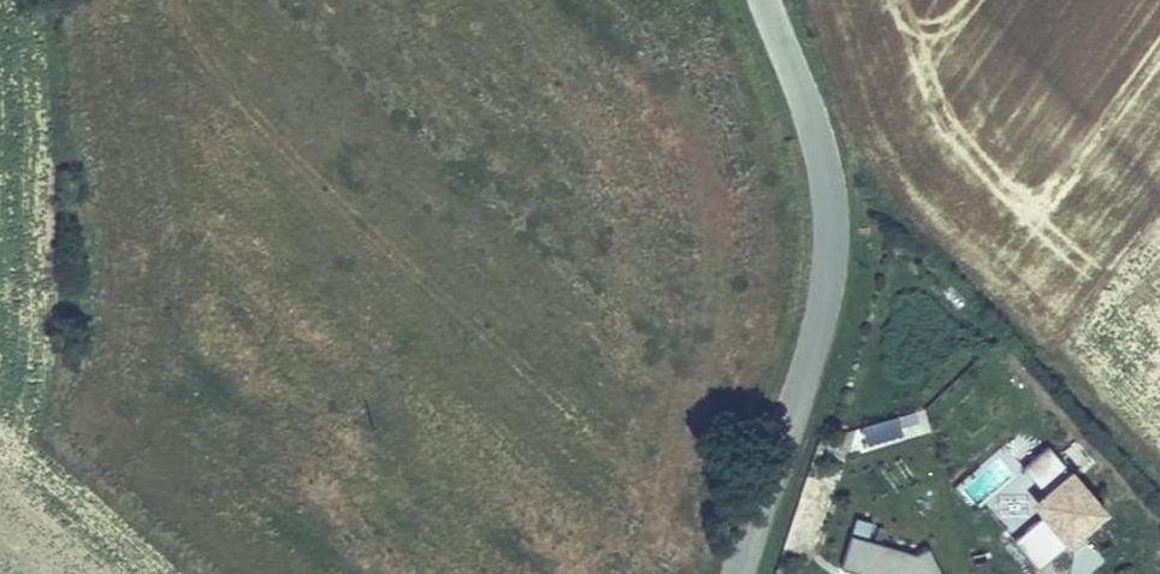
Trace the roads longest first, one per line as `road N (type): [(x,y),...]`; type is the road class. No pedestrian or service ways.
road 1 (tertiary): [(764,0),(823,159),(829,250),(816,323),(739,573)]

